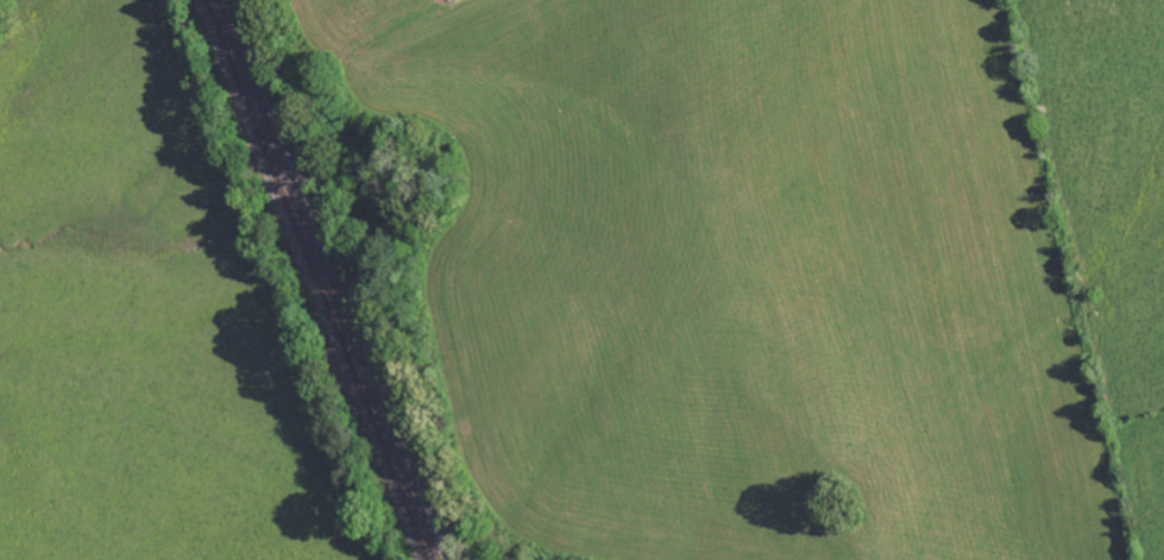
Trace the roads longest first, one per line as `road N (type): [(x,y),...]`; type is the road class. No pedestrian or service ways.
road 1 (residential): [(92,559),(0,443)]

